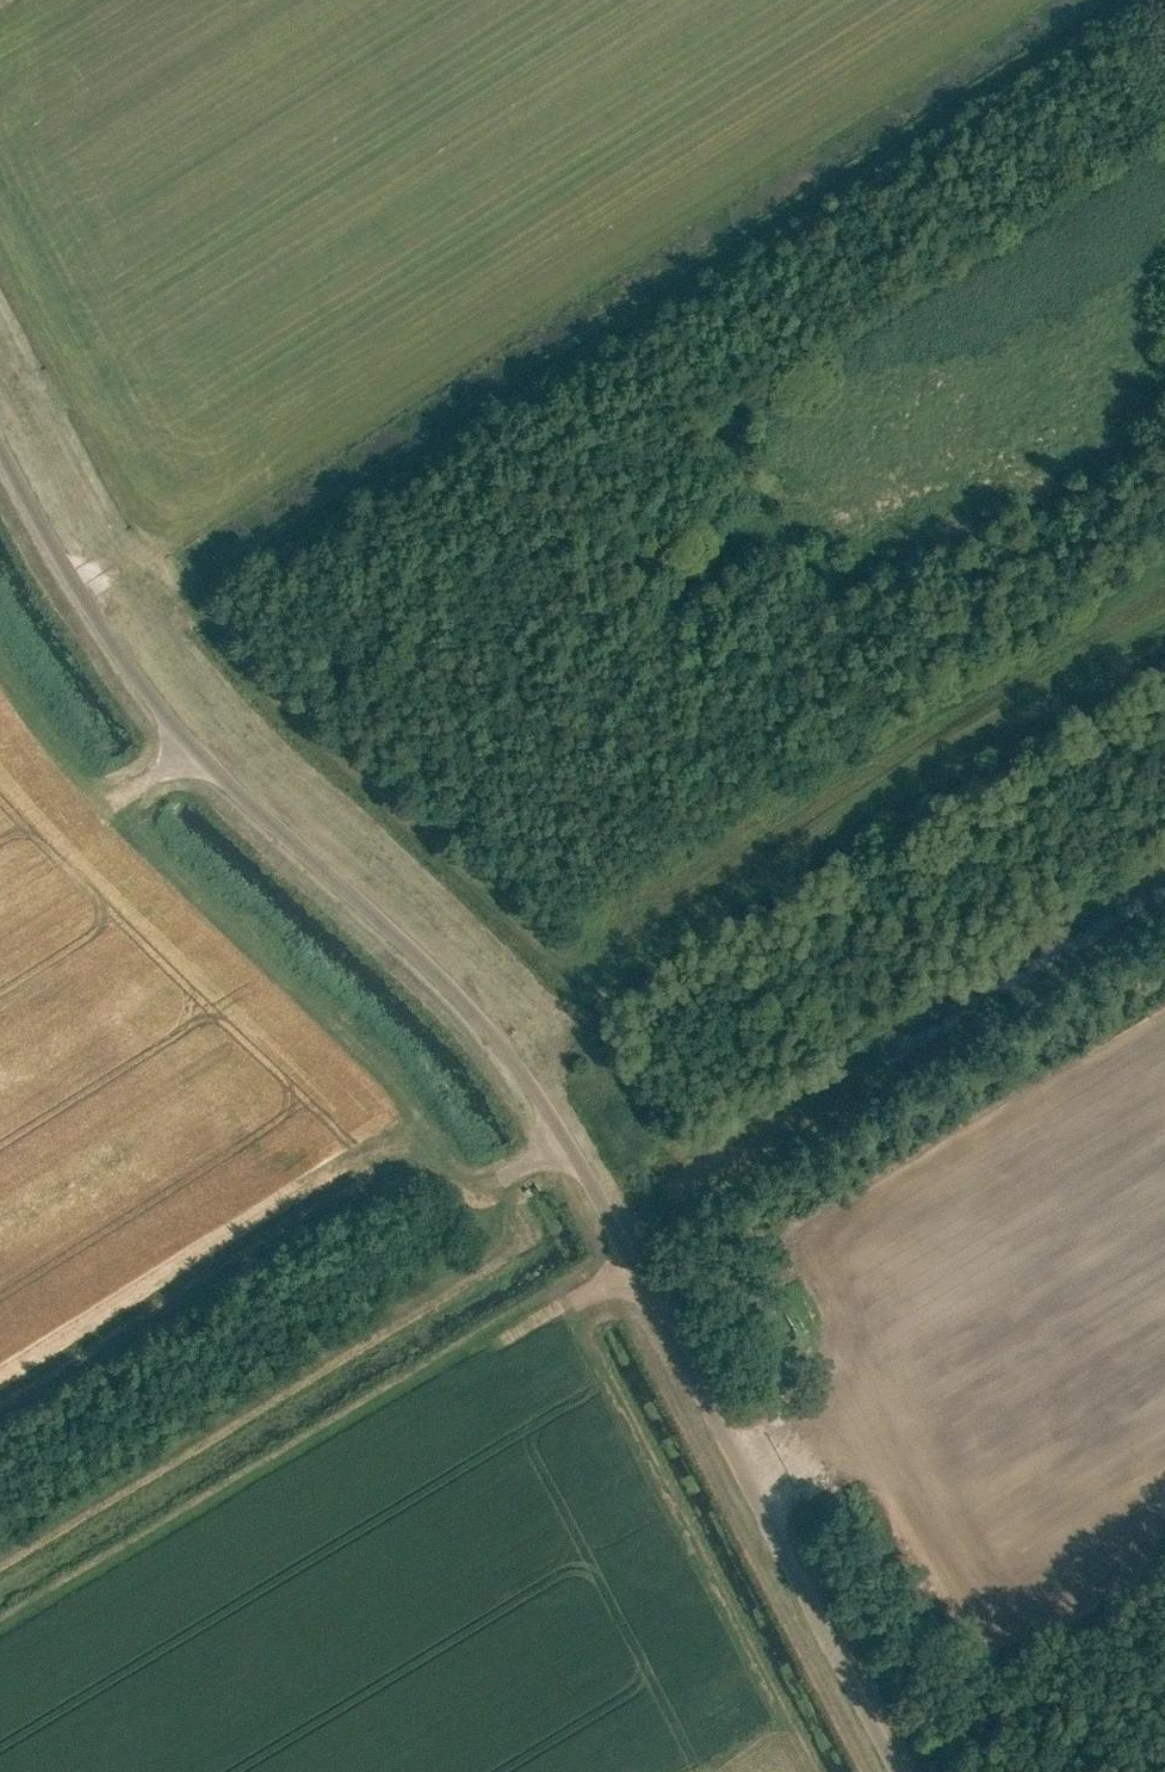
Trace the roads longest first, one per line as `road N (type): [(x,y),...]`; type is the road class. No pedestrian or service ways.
road 1 (unclassified): [(899,1771),(535,1091),(430,968),(191,746),(68,574),(0,447)]
road 2 (track): [(564,1137),(495,1183),(526,1240),(0,1561)]

